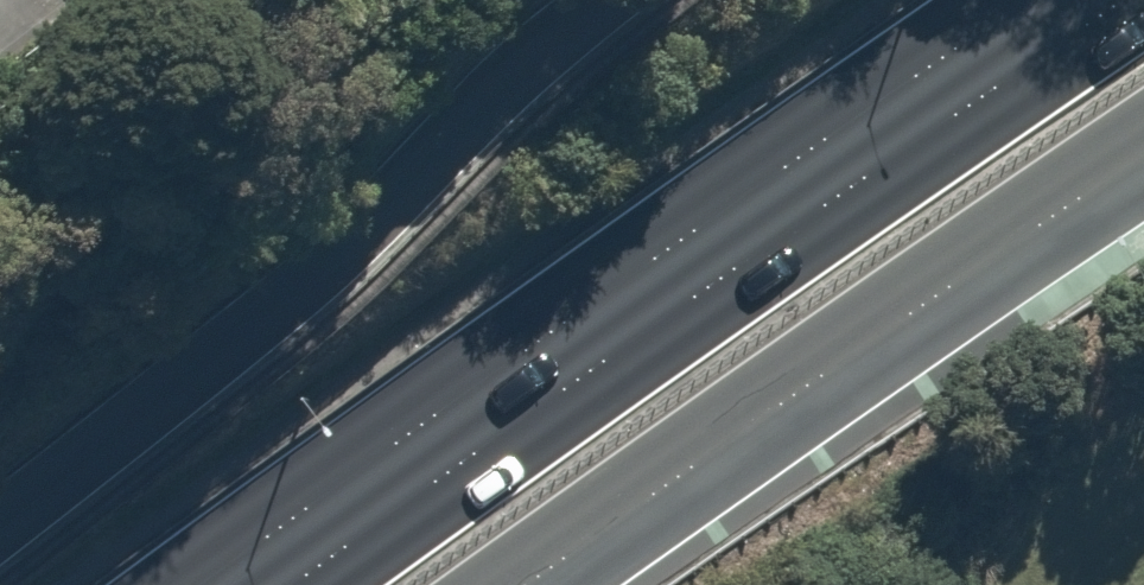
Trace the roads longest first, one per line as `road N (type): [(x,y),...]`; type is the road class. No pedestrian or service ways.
road 1 (trunk): [(233,584),(1079,0)]
road 2 (residential): [(620,0),(141,405),(0,512)]
road 3 (trunk): [(1143,158),(529,584)]

